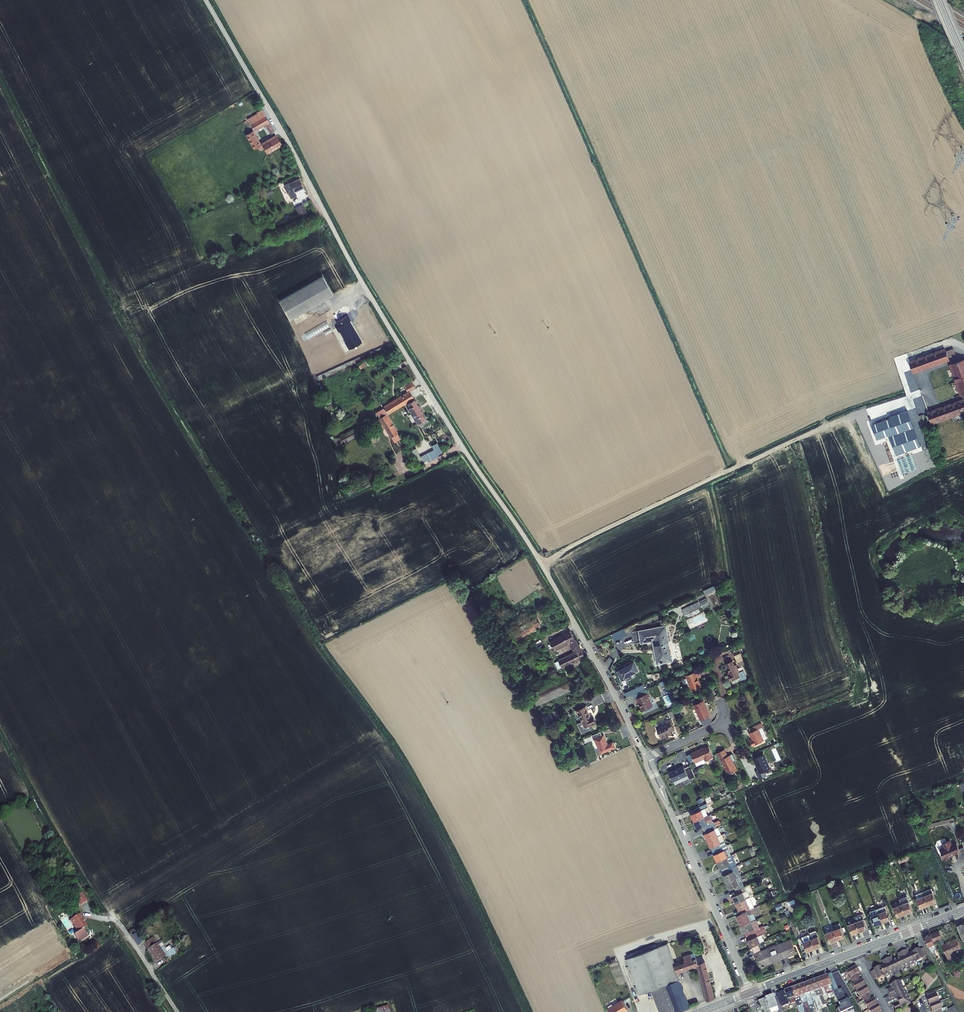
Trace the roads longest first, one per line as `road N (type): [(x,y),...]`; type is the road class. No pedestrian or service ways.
road 1 (residential): [(205,0),(357,273),(529,544),(647,757)]
road 2 (track): [(542,566),(838,421)]
road 3 (residential): [(647,757),(752,993)]
road 4 (unclassified): [(106,919),(115,919),(178,1011)]

